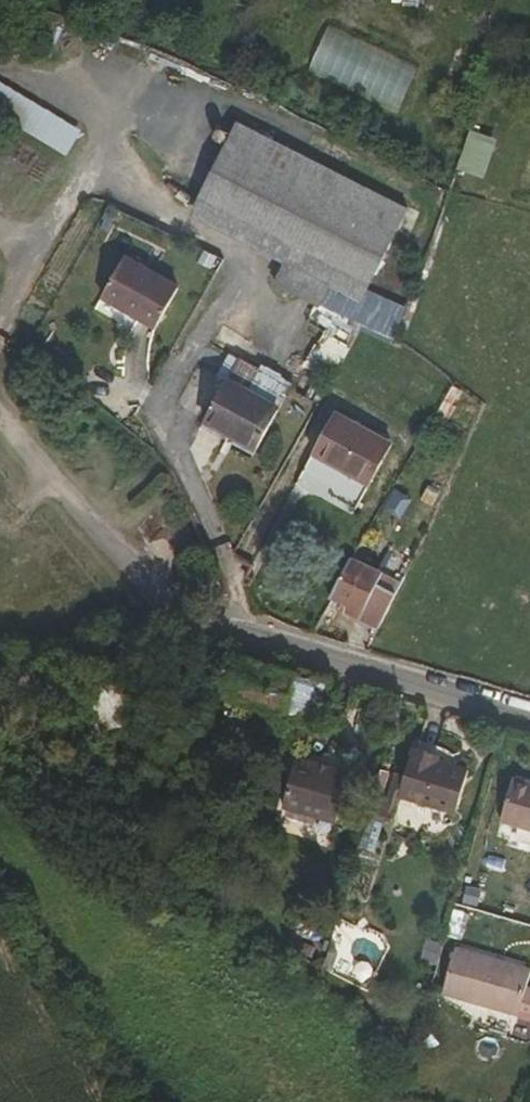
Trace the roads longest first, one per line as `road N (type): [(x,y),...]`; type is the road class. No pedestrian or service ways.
road 1 (residential): [(49,696),(214,642),(265,646),(529,741)]
road 2 (track): [(214,642),(0,410)]
road 3 (track): [(0,319),(30,257),(115,128),(108,97),(74,76)]

